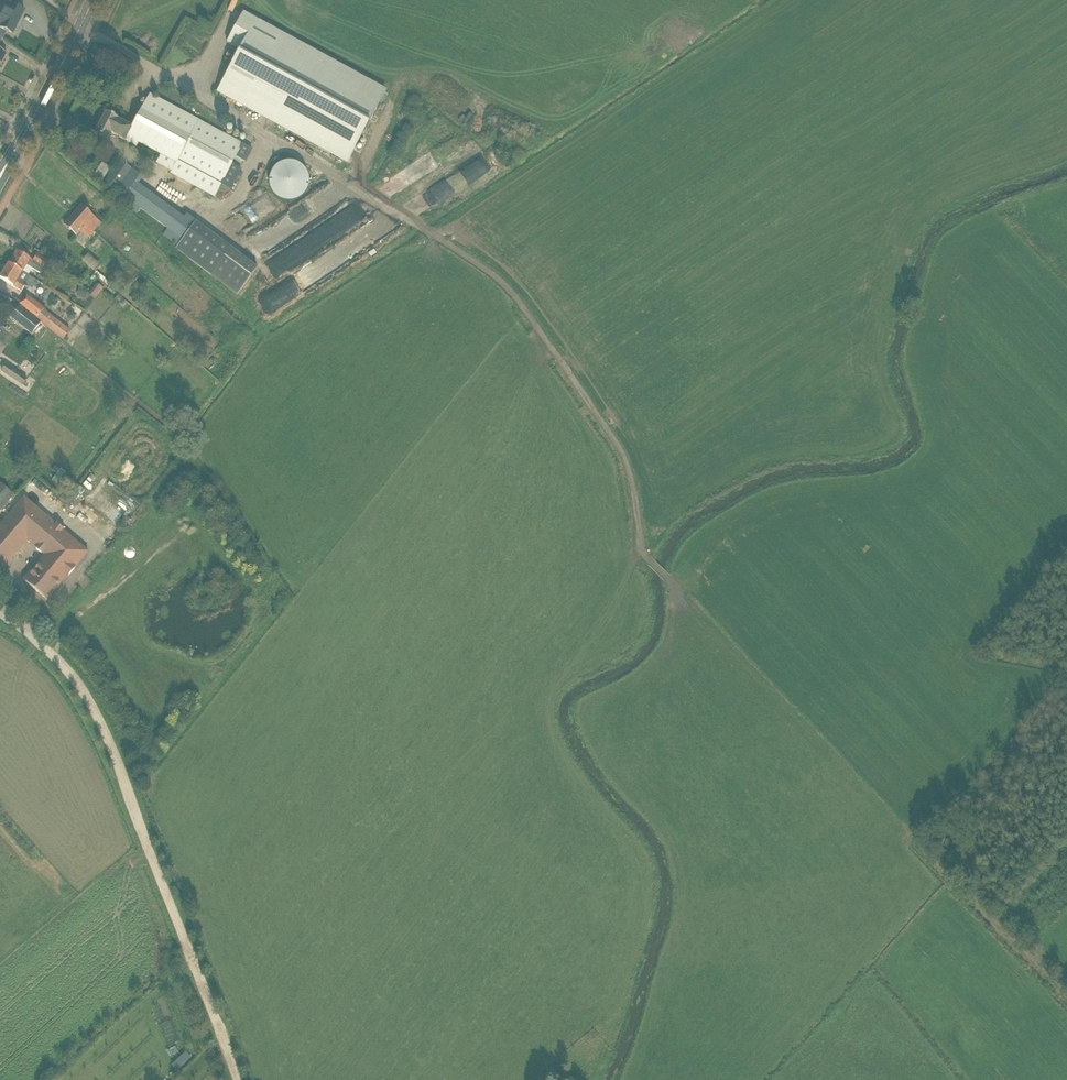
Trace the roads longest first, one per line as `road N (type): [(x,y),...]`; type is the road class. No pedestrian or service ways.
road 1 (track): [(237,1079),(108,738),(56,659),(0,614)]
road 2 (track): [(919,846),(1066,1002)]
road 3 (tertiary): [(4,170),(91,0)]

